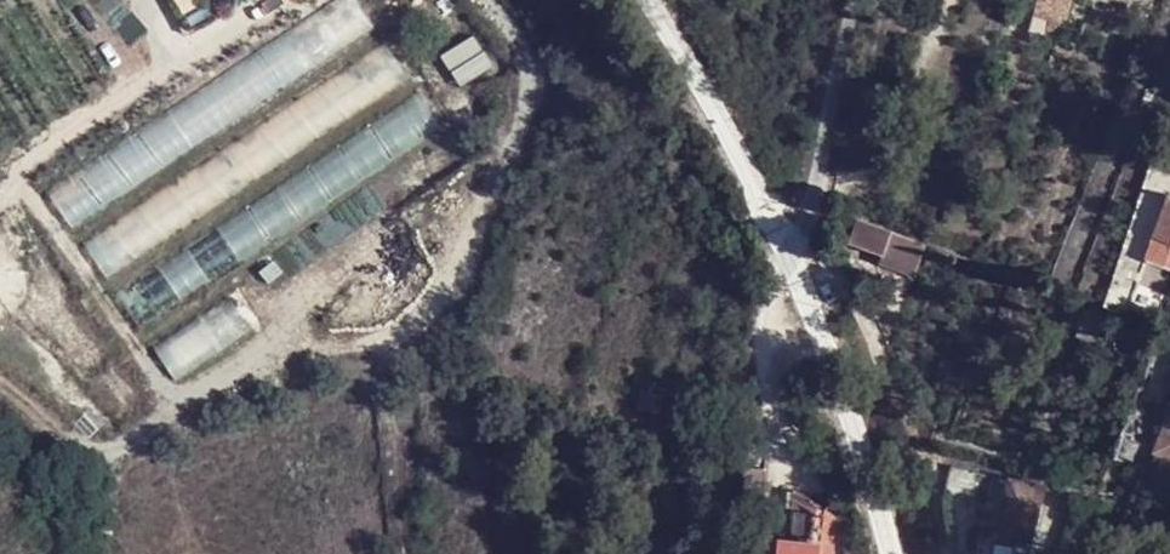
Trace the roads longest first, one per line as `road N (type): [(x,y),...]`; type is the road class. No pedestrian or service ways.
road 1 (residential): [(779,457),(758,361),(760,330),(801,255),(857,0)]

